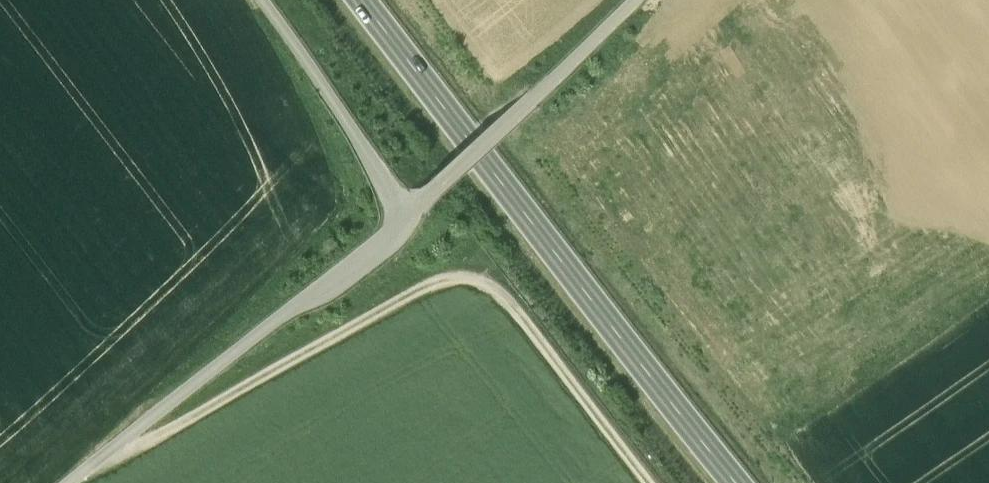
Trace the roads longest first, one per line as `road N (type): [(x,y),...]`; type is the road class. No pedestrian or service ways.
road 1 (track): [(635,0),(412,213),(67,482)]
road 2 (track): [(663,482),(511,260),(483,261),(417,294),(133,451),(120,441)]
road 3 (secondary): [(361,0),(731,482)]
road 4 (track): [(412,213),(265,0)]

